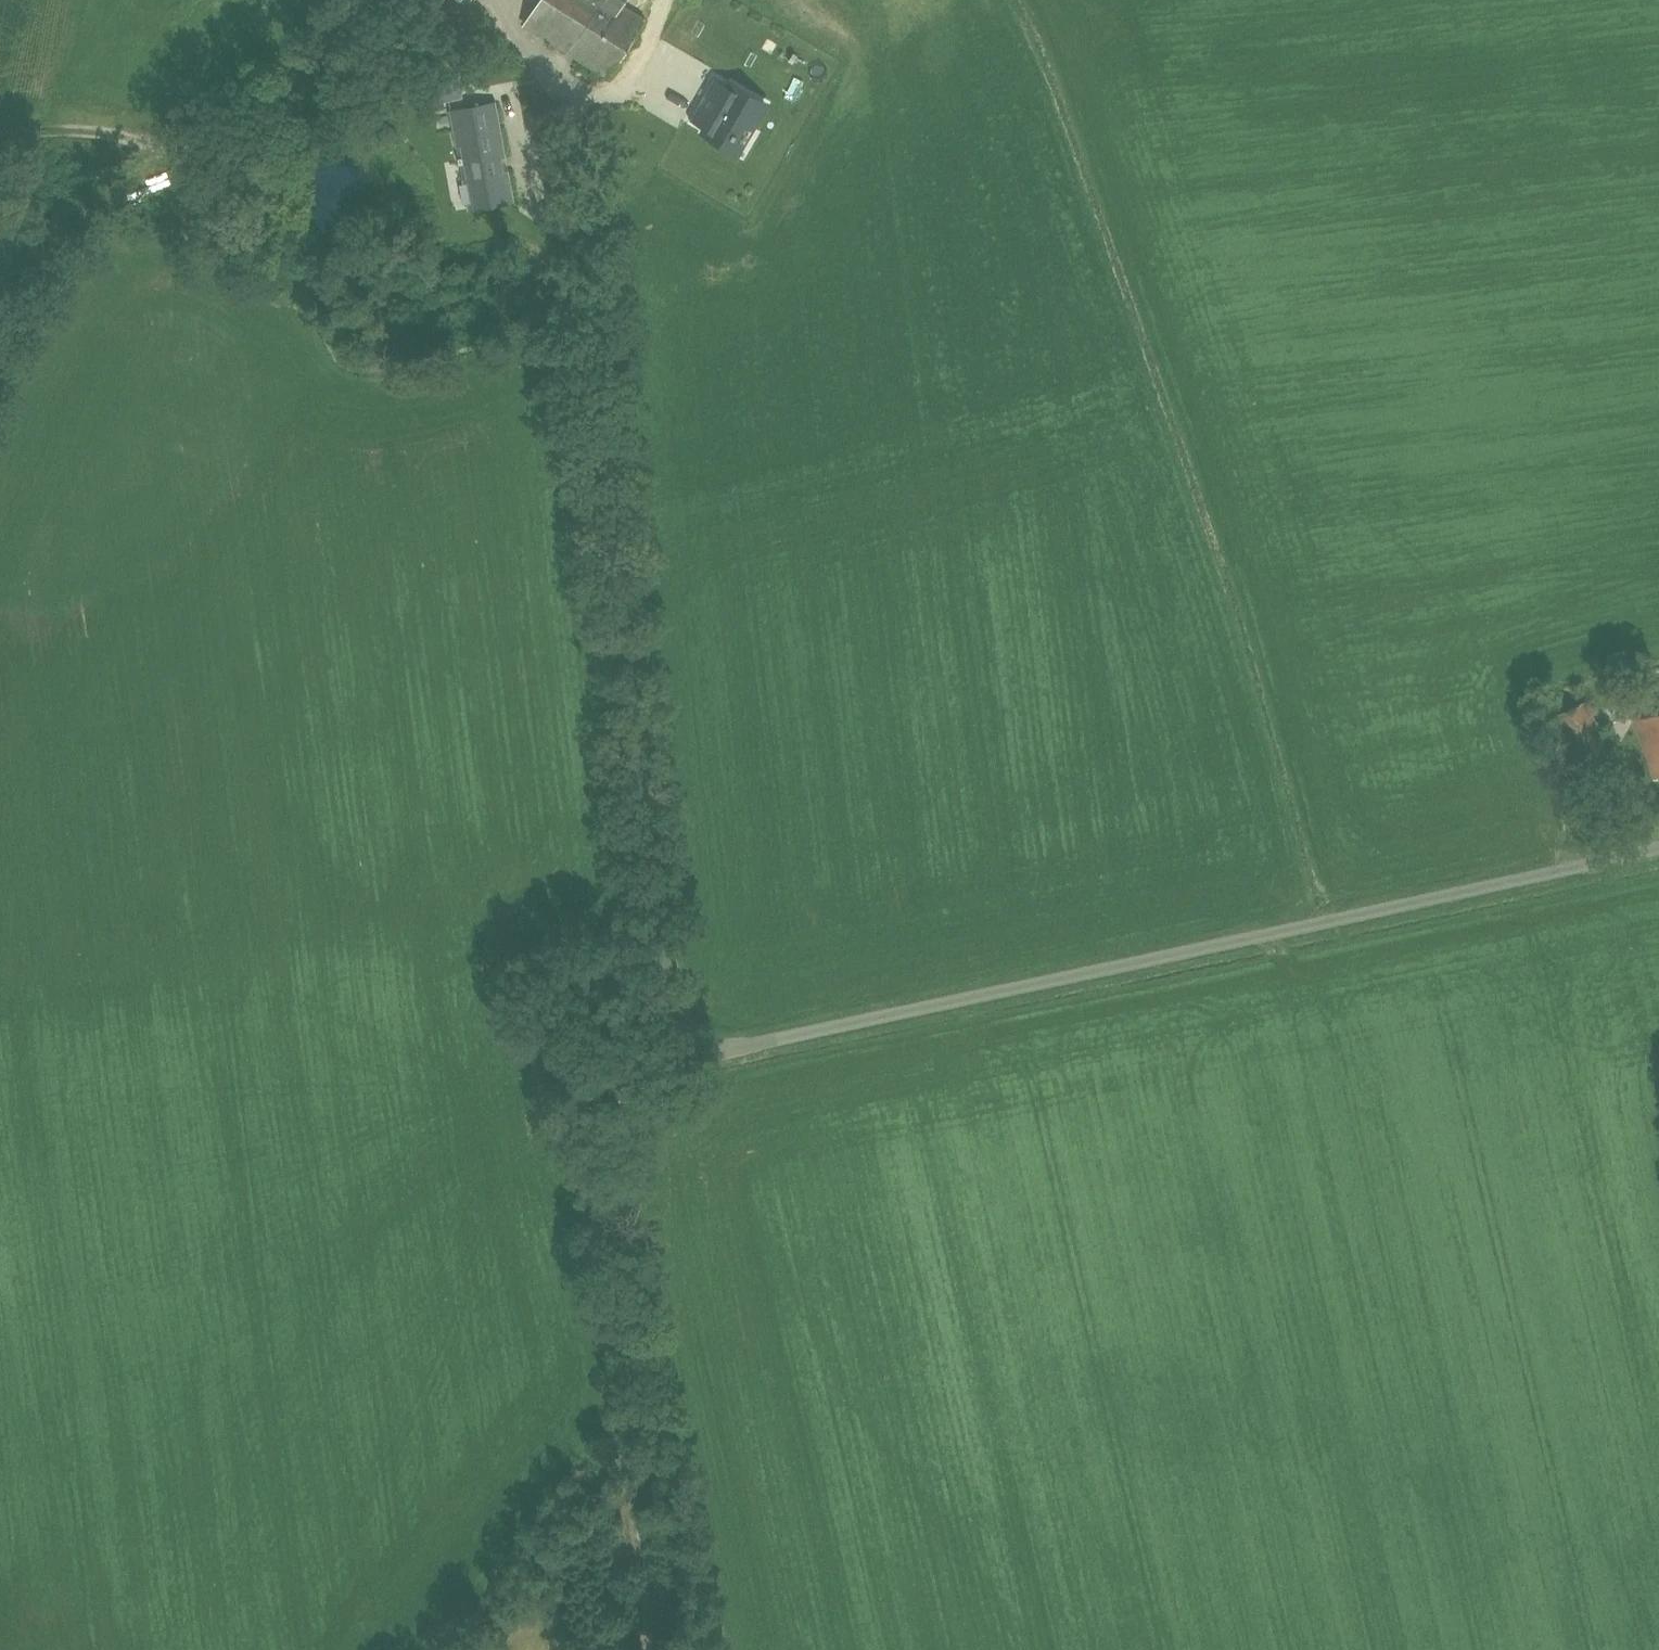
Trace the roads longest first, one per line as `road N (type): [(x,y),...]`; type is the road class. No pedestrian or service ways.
road 1 (unclassified): [(1658,847),(733,1050),(694,1049),(677,1033)]
road 2 (track): [(677,1033),(590,1064),(571,1089),(628,1411),(613,1442),(447,1649)]

